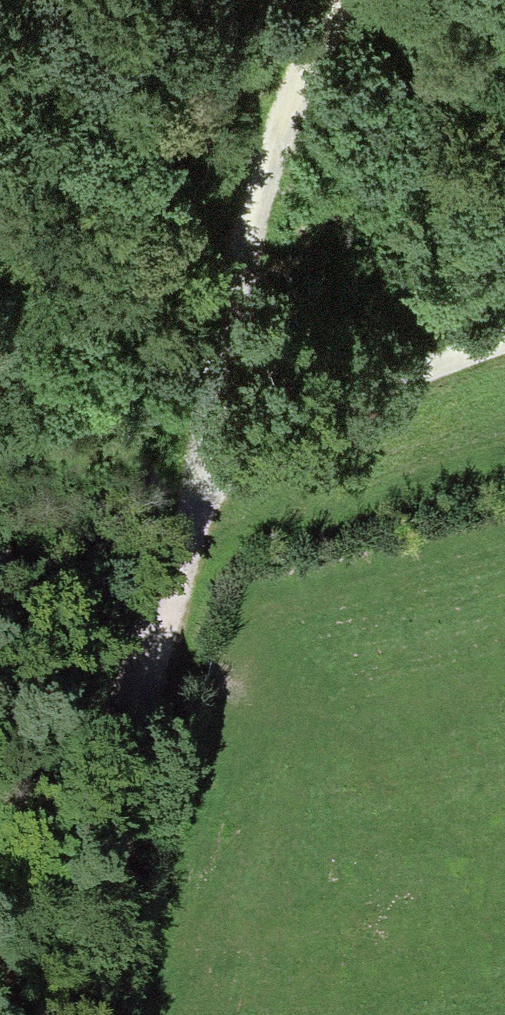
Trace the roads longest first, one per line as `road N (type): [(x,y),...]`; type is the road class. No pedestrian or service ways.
road 1 (track): [(85,1014),(142,692),(201,484)]
road 2 (track): [(201,484),(252,208),(280,117),(339,0)]
road 3 (track): [(201,484),(340,392),(504,334)]
road 4 (track): [(142,692),(0,559)]

